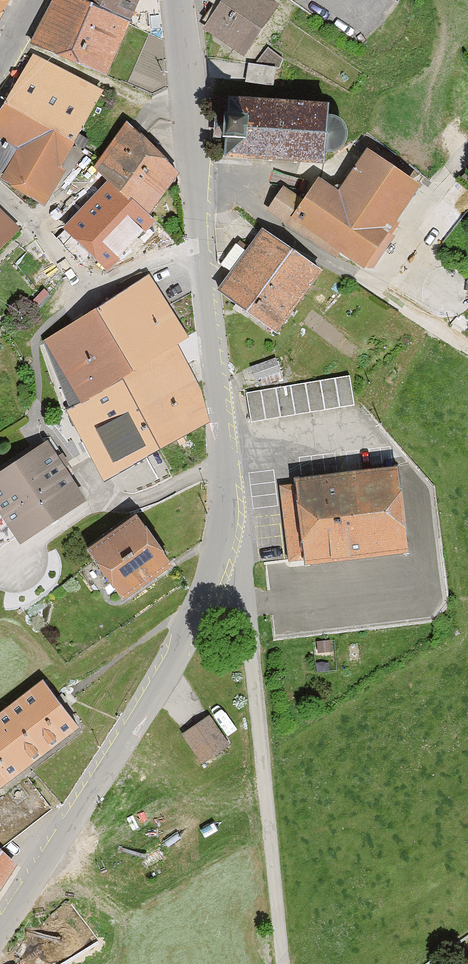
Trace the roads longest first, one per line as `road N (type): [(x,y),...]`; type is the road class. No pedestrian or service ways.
road 1 (tertiary): [(203,238),(225,525),(210,579),(186,634),(0,924)]
road 2 (residential): [(0,200),(96,294),(203,238)]
road 3 (tertiary): [(178,0),(203,238)]

